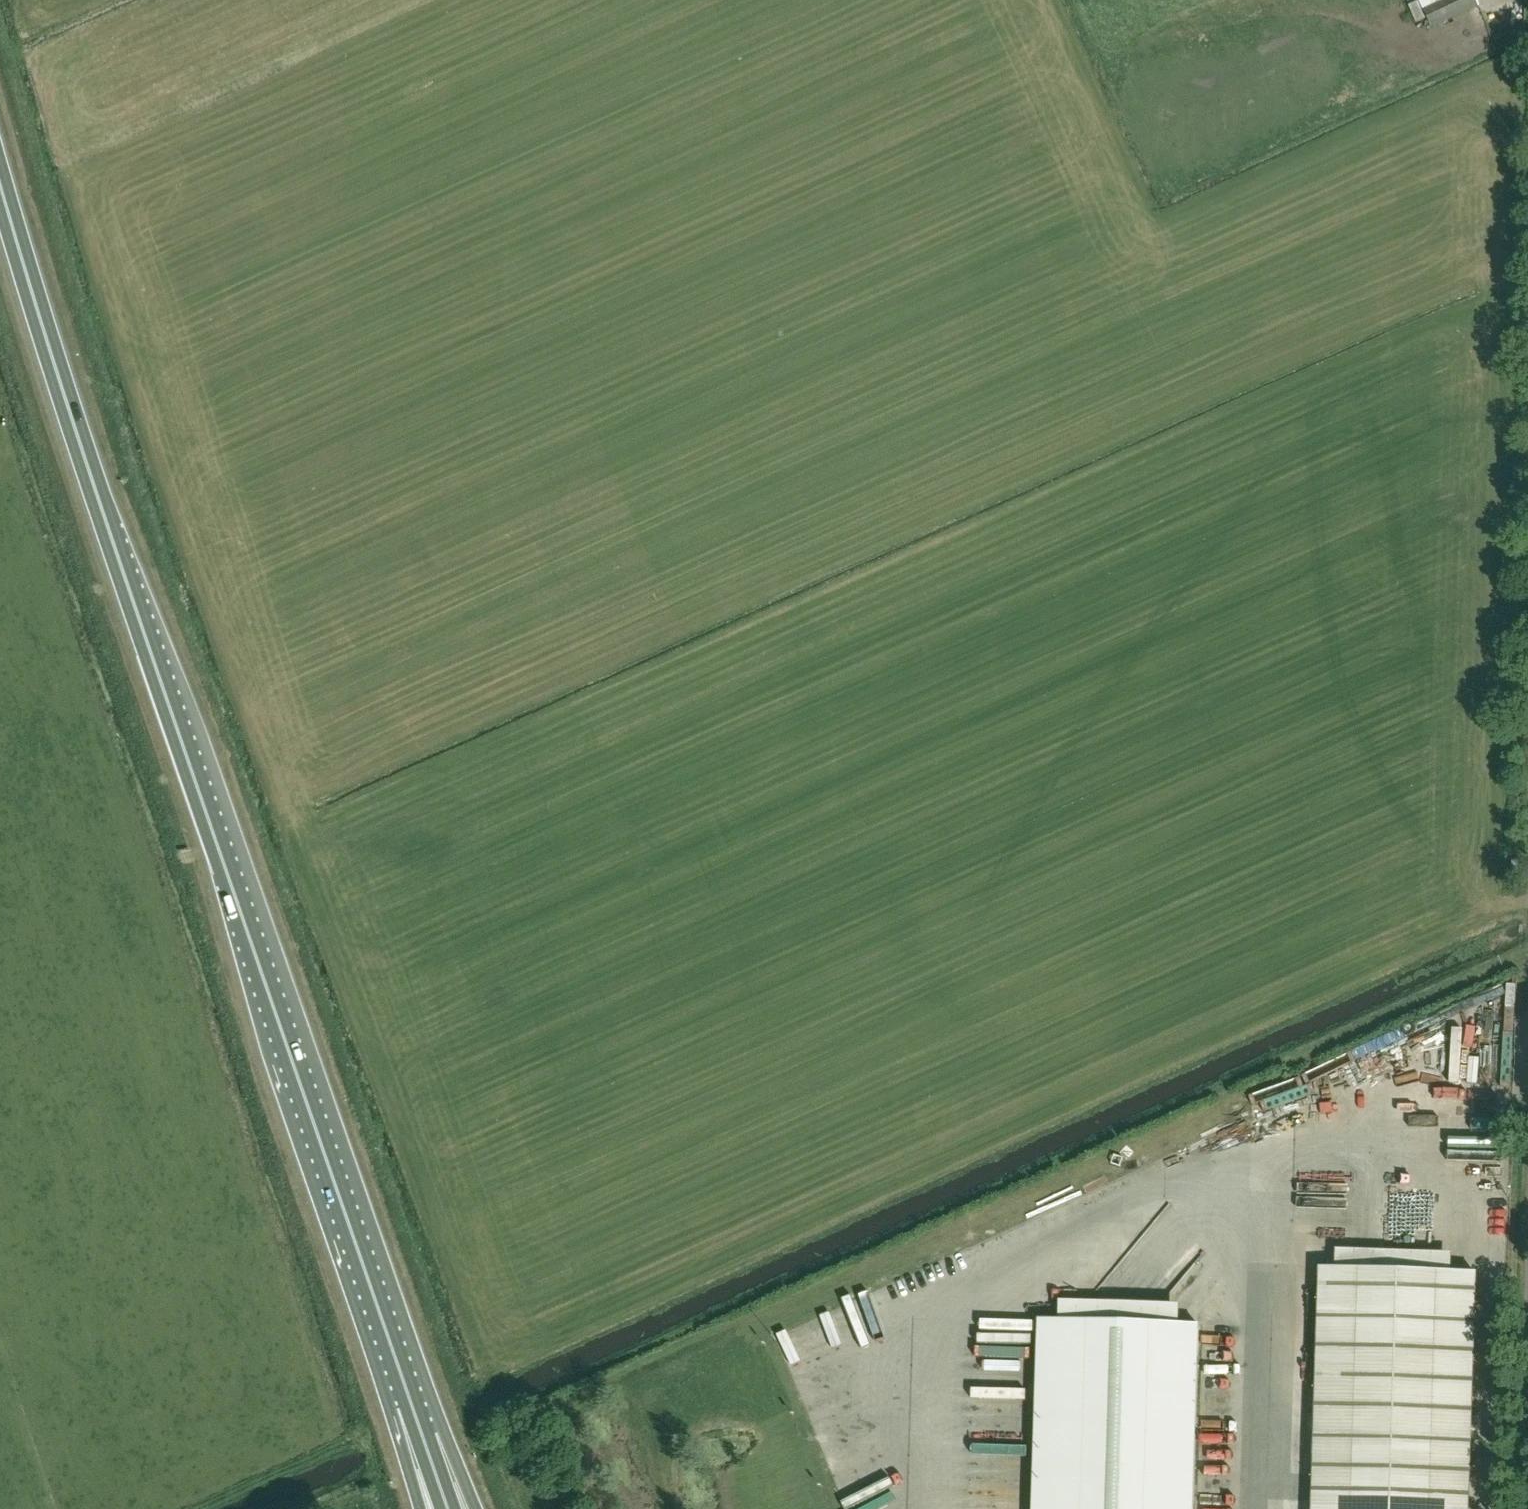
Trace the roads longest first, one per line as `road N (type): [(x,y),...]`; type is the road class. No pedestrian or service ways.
road 1 (trunk): [(417,1424),(157,669),(0,178)]

